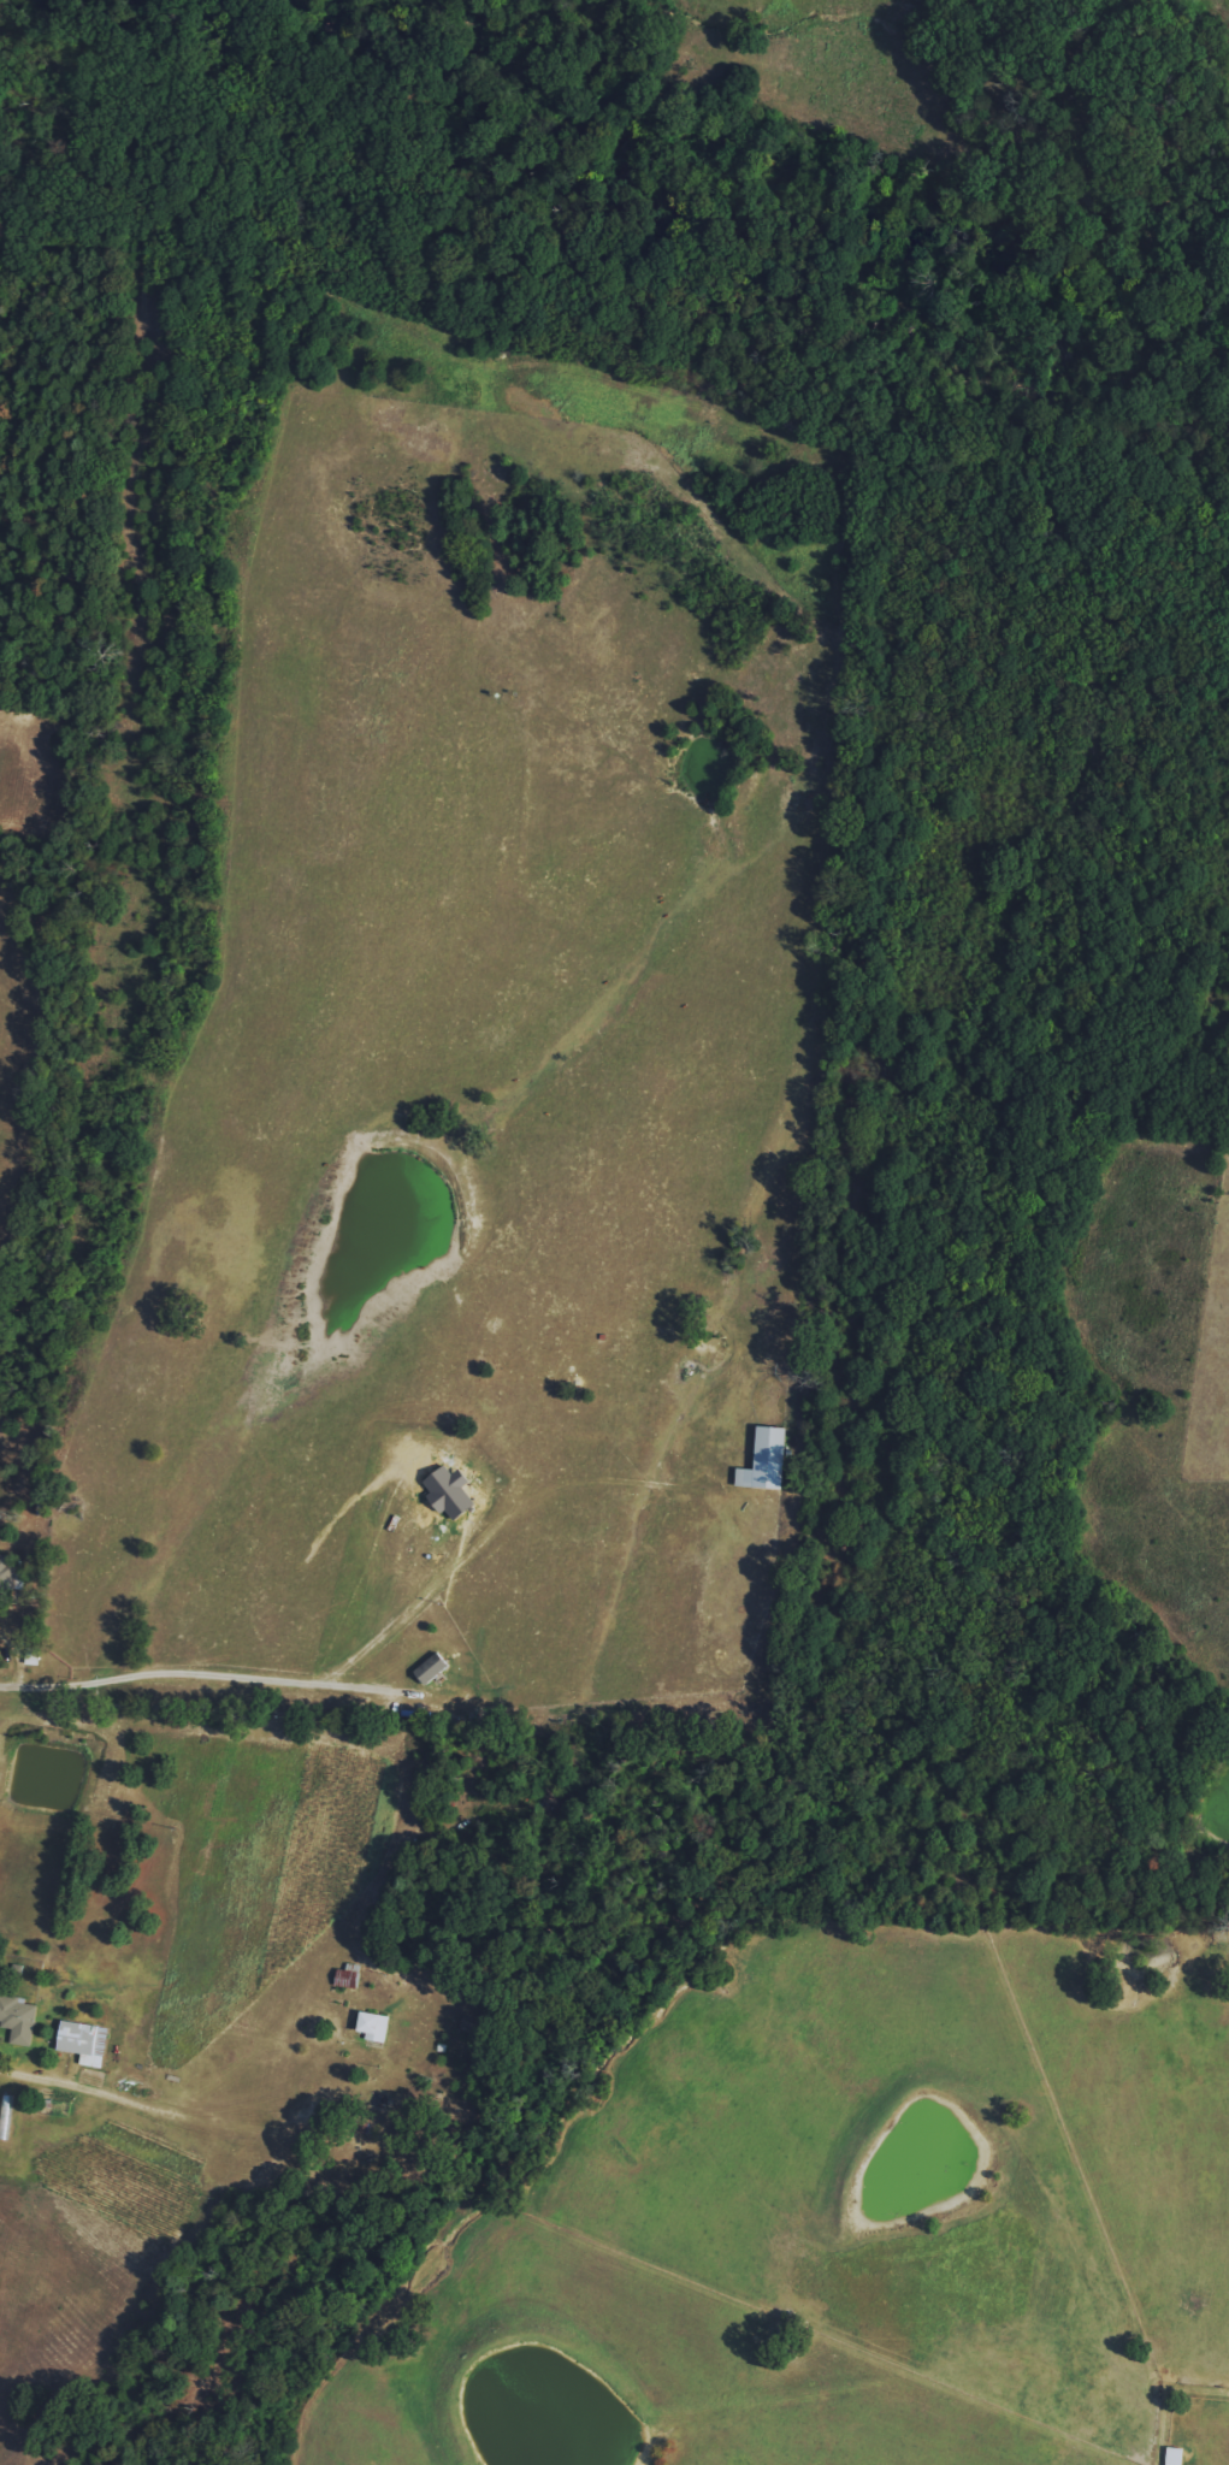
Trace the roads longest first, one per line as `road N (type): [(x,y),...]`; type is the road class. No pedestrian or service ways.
road 1 (residential): [(0,1691),(28,1689),(83,1449),(203,1206)]

